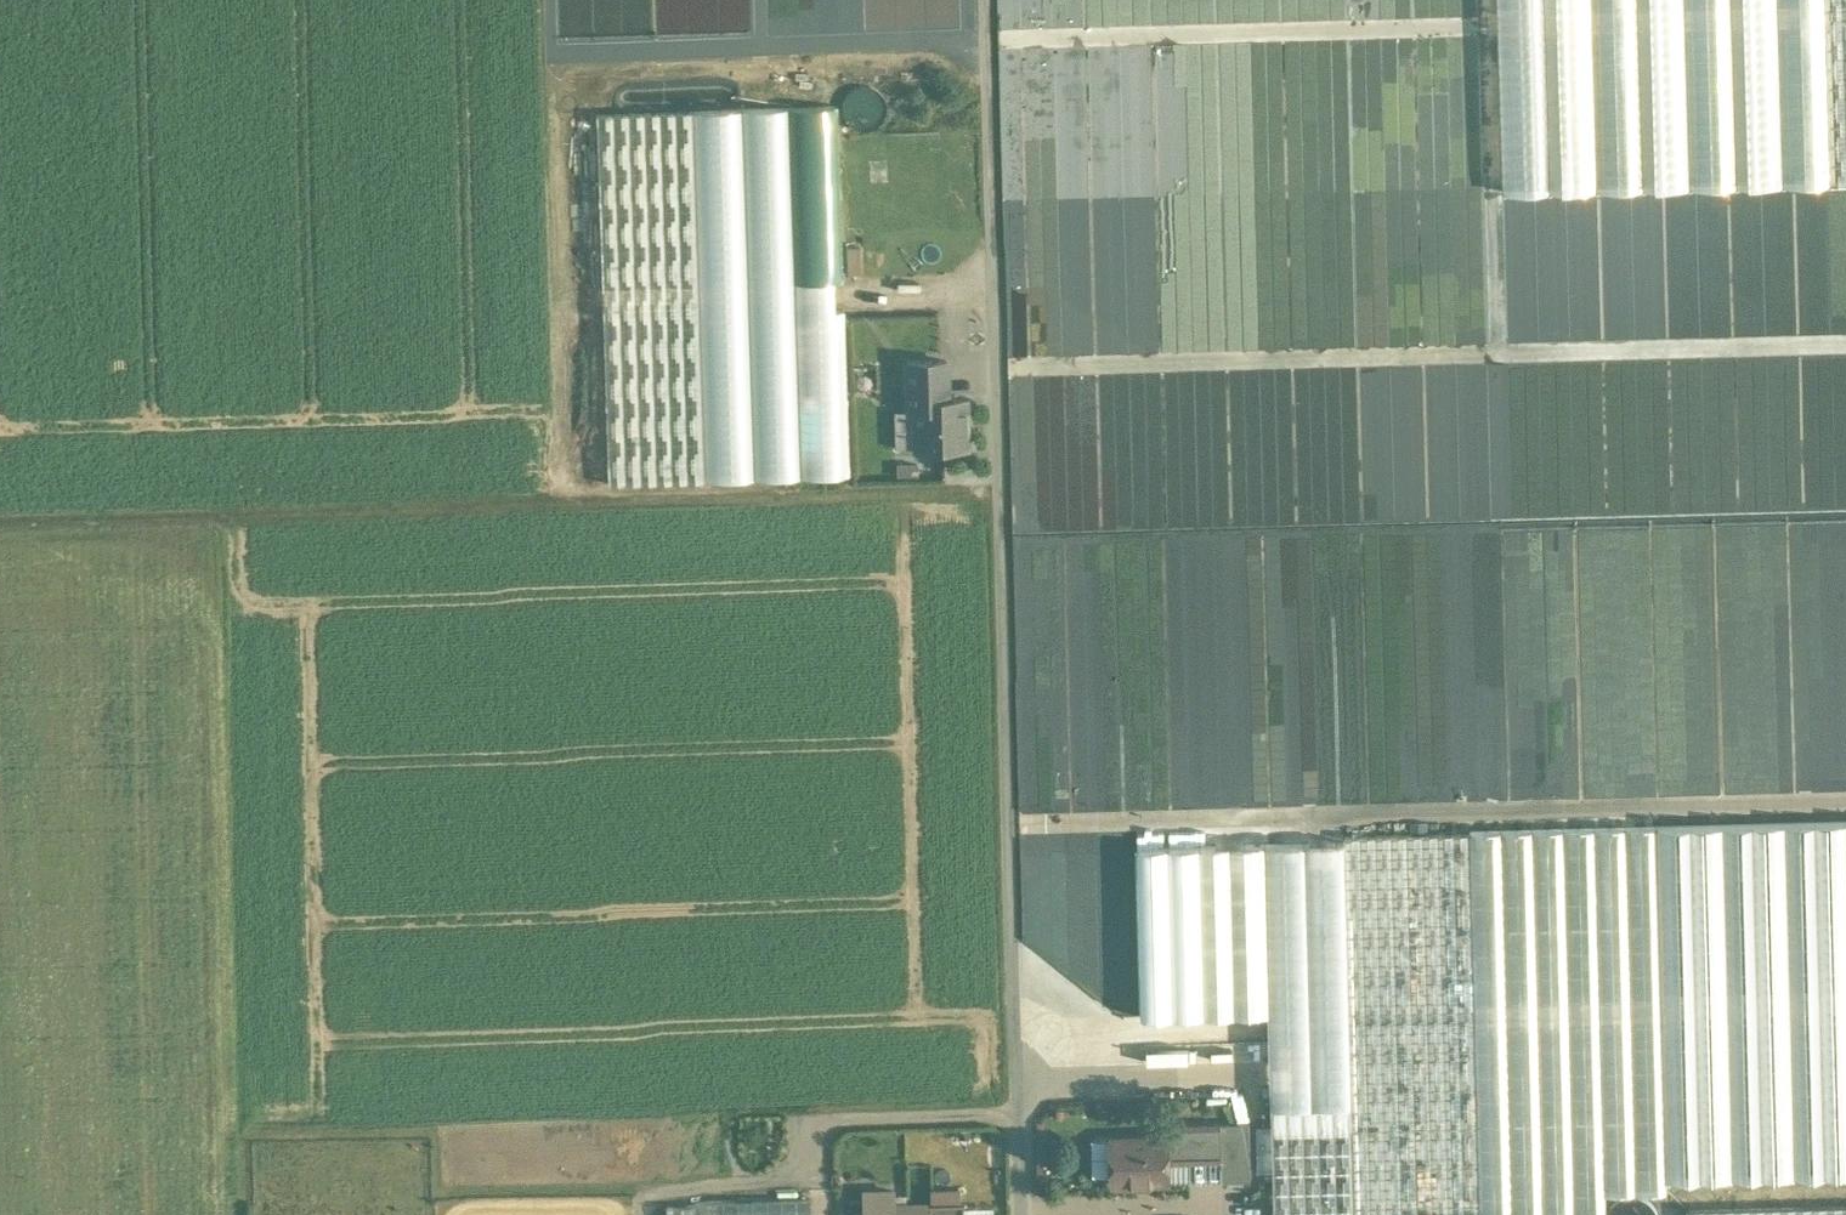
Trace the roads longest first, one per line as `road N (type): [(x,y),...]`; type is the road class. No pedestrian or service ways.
road 1 (unclassified): [(986,0),(1019,1214)]
road 2 (track): [(0,518),(998,489)]
road 3 (track): [(1845,343),(1013,367)]
road 4 (track): [(1026,824),(1845,803)]
road 5 (track): [(1005,39),(1489,26)]
road 6 (track): [(1488,0),(1498,353)]

